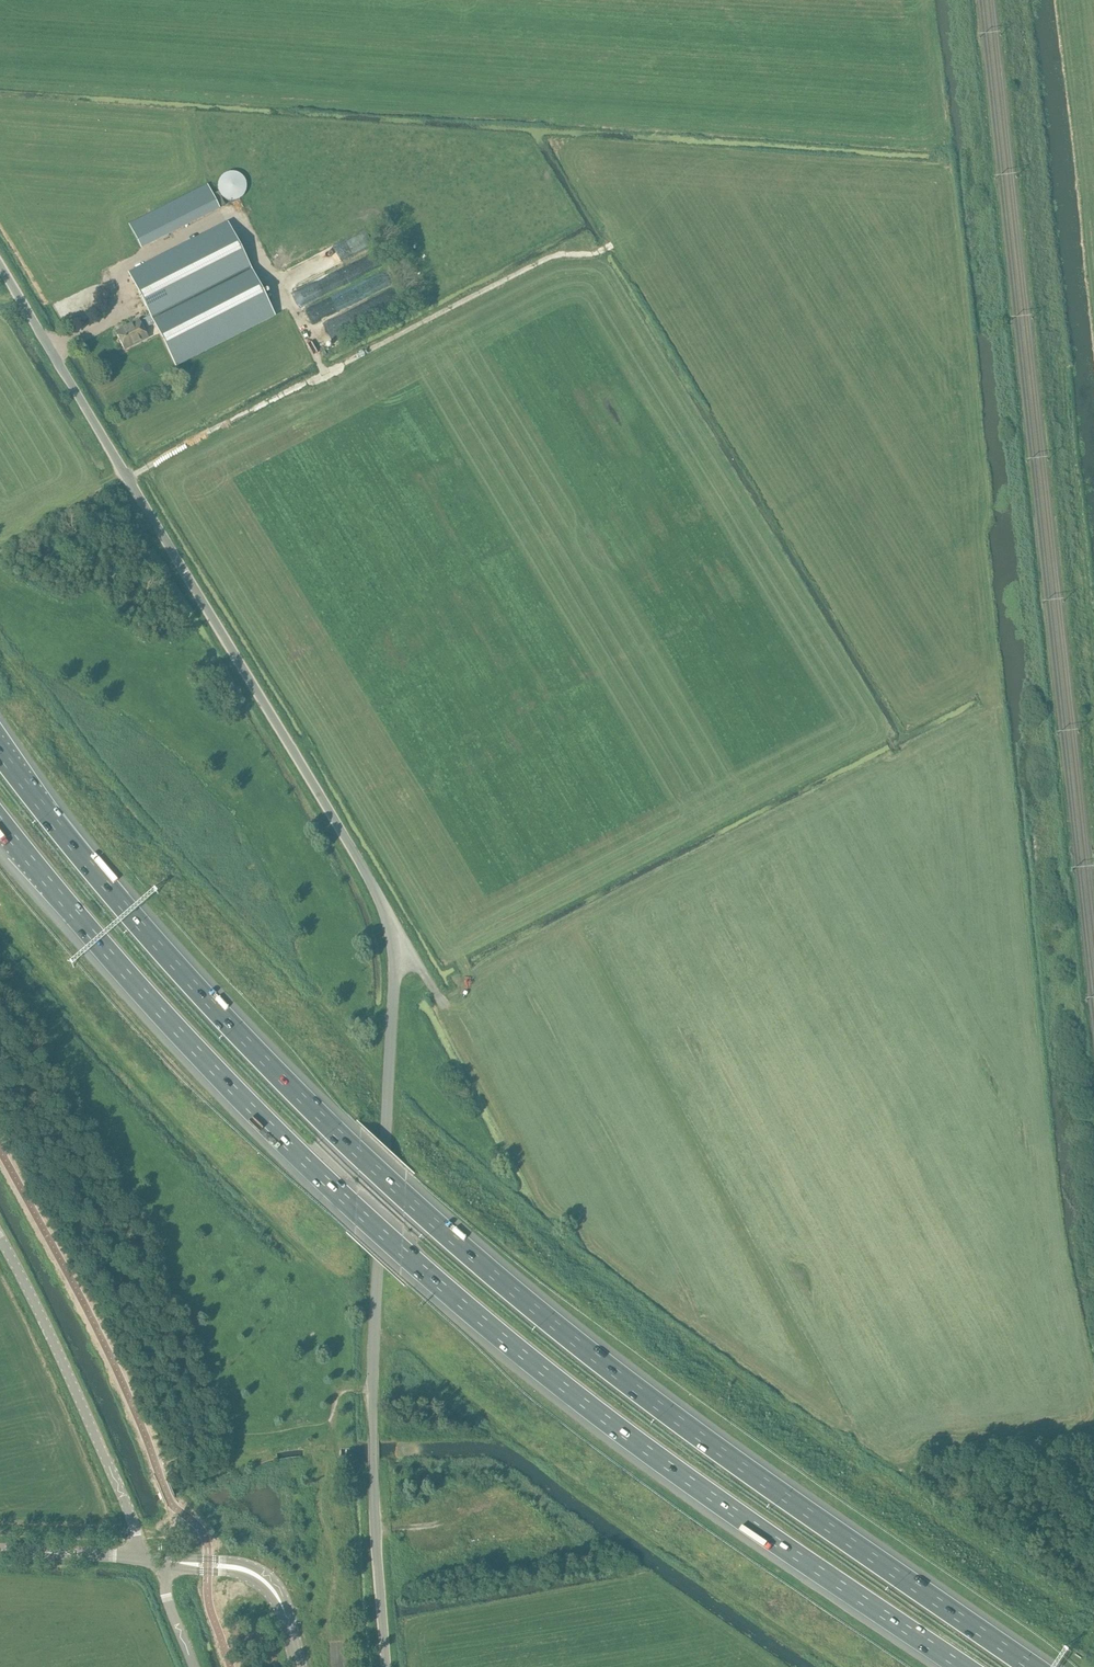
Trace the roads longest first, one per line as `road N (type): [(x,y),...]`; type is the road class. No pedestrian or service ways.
road 1 (unclassified): [(386,1666),(372,1389),(398,965),(390,919),(0,264)]
road 2 (motorway): [(1034,1666),(593,1358),(406,1197),(213,1010),(0,749)]
road 3 (motorway): [(0,822),(185,1040),(402,1253),(568,1393),(960,1666)]
road 4 (tertiary): [(137,1556),(124,1500),(0,1236)]
road 5 (tertiary): [(0,1549),(137,1556)]

